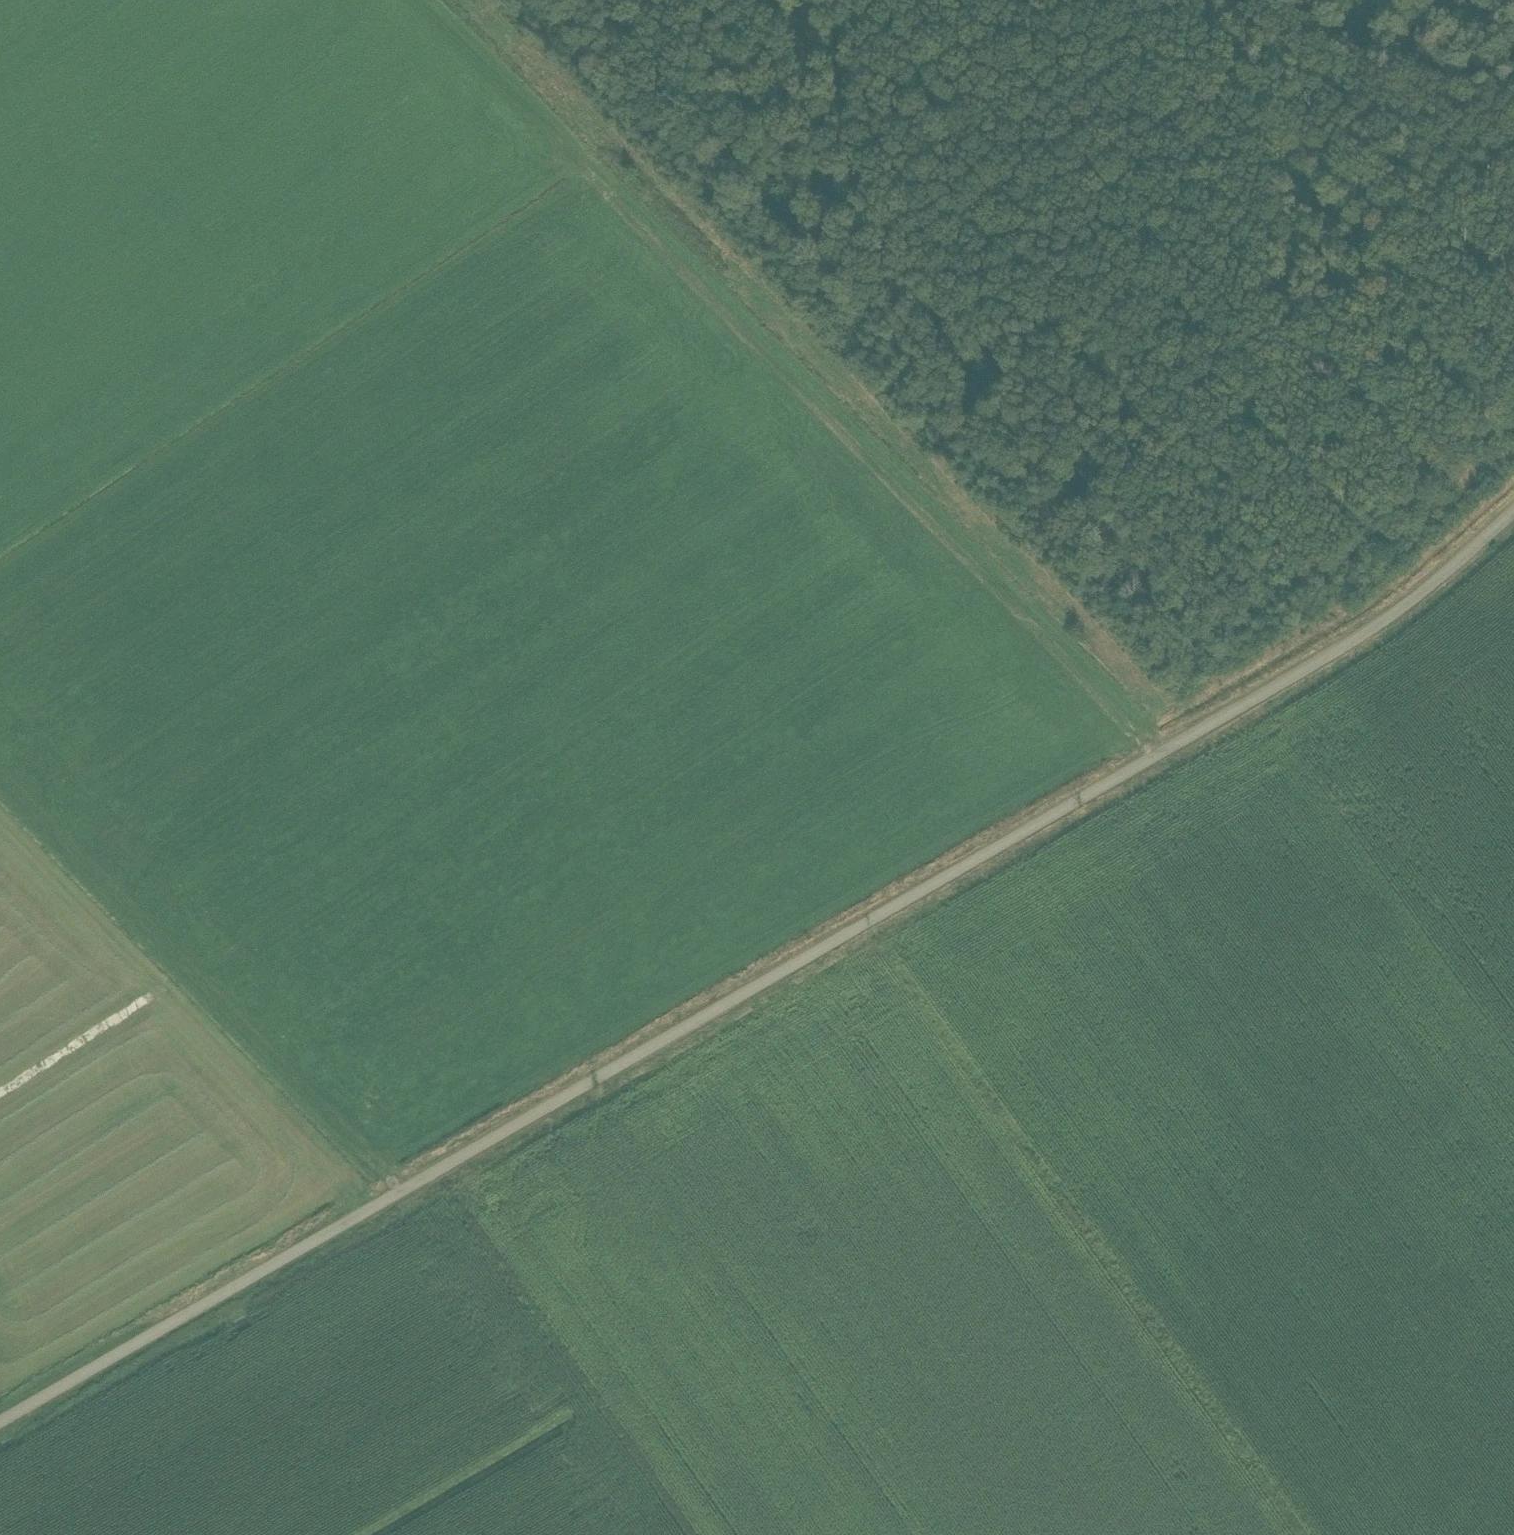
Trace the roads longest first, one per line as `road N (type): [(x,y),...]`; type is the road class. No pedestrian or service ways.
road 1 (unclassified): [(0,1427),(1368,635),(1513,514)]

